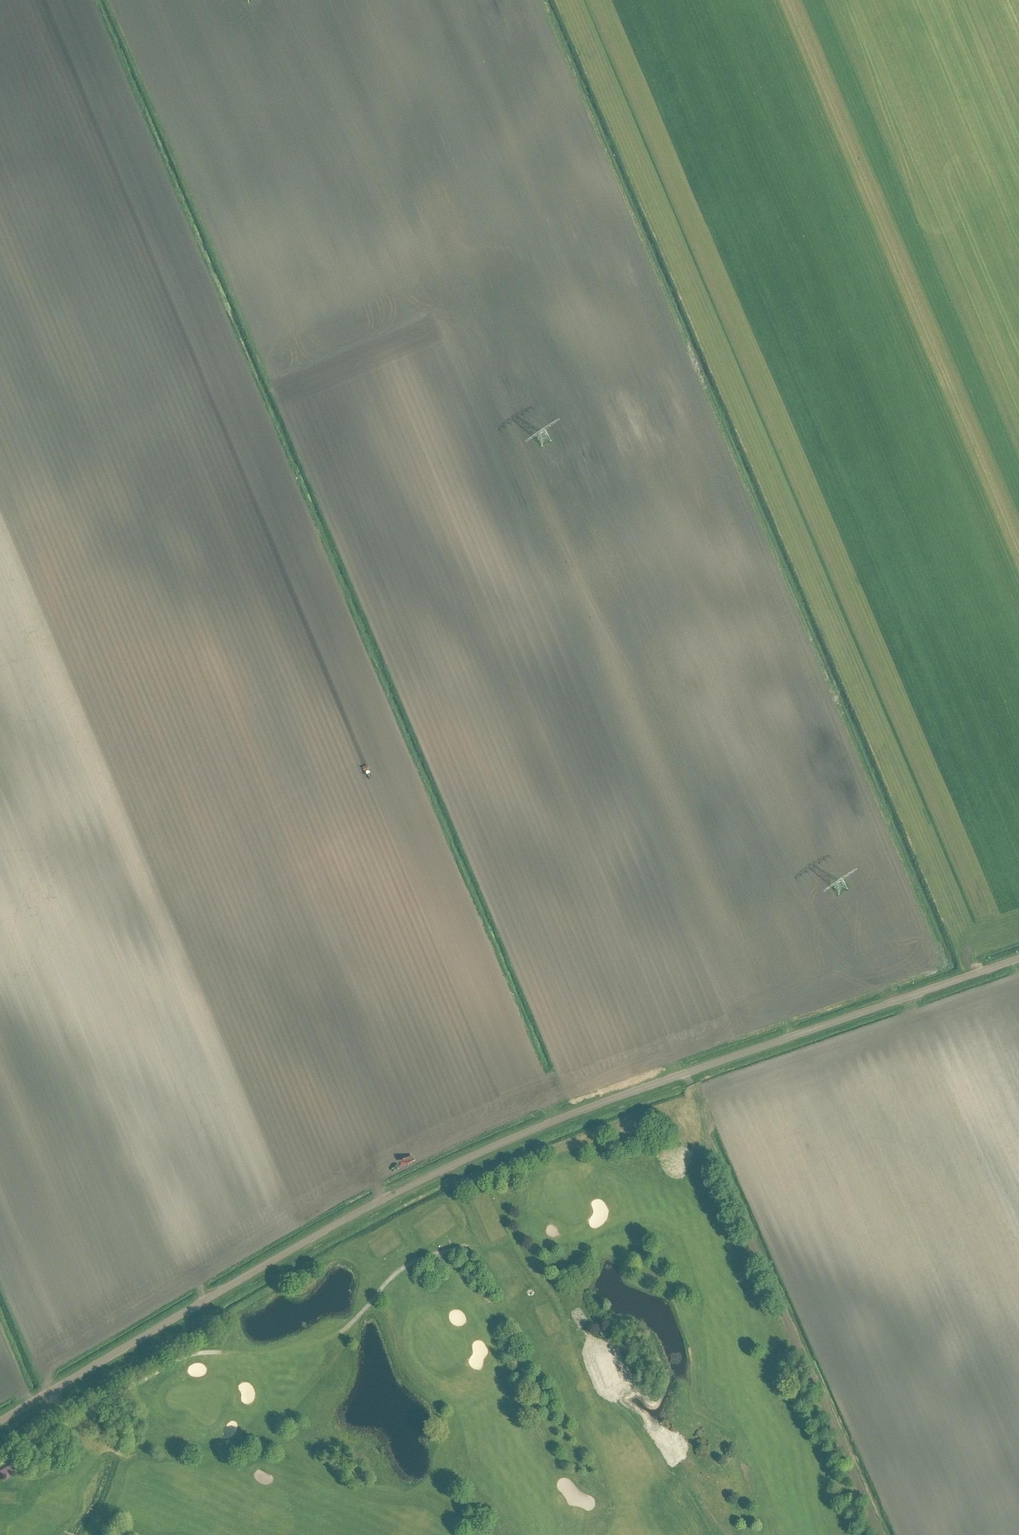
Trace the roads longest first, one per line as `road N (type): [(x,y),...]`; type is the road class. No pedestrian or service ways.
road 1 (unclassified): [(0,1422),(438,1173),(582,1111),(1018,958)]

